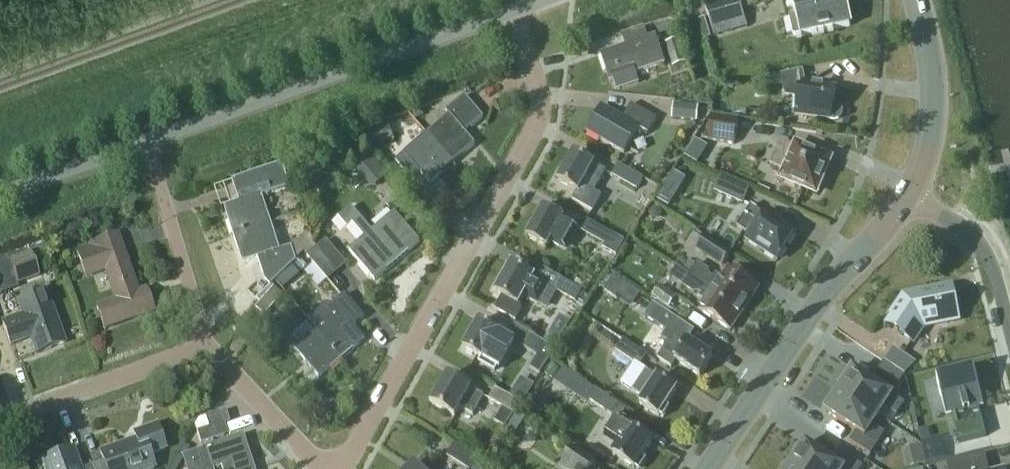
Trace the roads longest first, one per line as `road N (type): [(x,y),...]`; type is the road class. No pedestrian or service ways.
road 1 (residential): [(343,468),(541,117),(542,94),(513,10)]
road 2 (unclassified): [(148,143),(513,10)]
road 3 (secondary): [(706,468),(825,291),(907,197)]
road 4 (residential): [(0,421),(206,344)]
road 5 (residential): [(206,344),(148,143)]
road 6 (secondary): [(907,197),(927,145),(934,97),(917,0)]
road 7 (residential): [(206,344),(321,468)]
road 8 (unclassified): [(1009,320),(981,243),(907,197)]
road 9 (unclassified): [(0,196),(148,143)]

